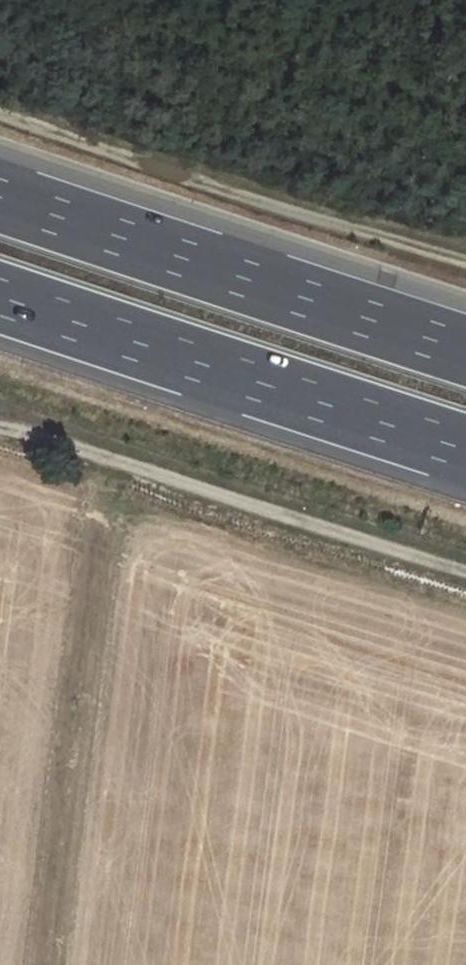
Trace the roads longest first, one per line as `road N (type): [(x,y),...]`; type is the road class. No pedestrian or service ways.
road 1 (track): [(0,110),(322,223),(465,263)]
road 2 (motorway): [(465,350),(0,197)]
road 3 (motorway): [(0,298),(465,451)]
road 4 (track): [(0,430),(73,444),(465,566)]

